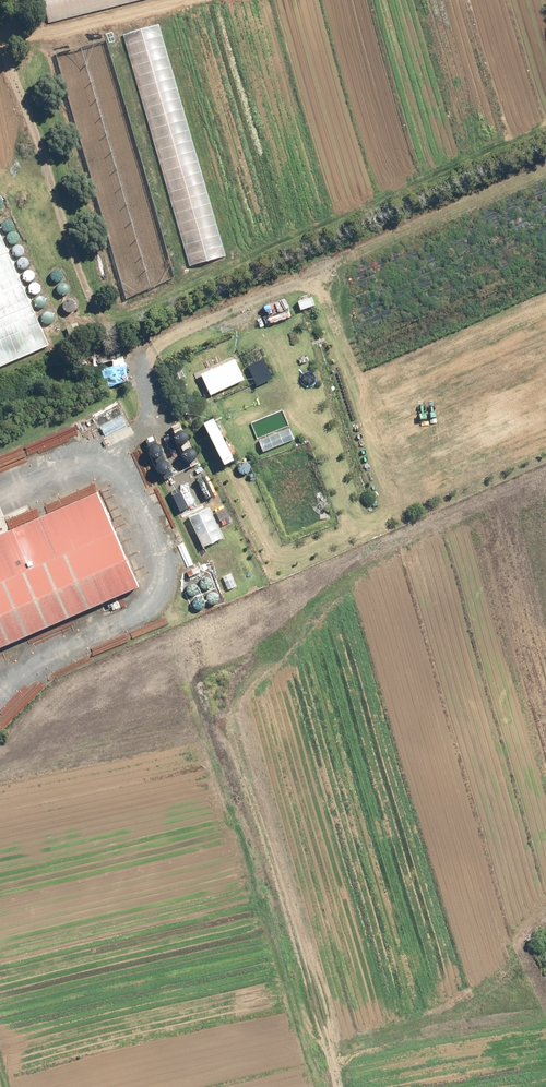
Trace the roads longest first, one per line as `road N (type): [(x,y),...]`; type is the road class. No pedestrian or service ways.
road 1 (track): [(18,0),(3,44),(13,74),(150,391),(125,440),(79,468),(59,472)]
road 2 (track): [(336,1086),(328,1035),(232,732)]
road 3 (track): [(0,700),(36,663),(167,598)]
road 4 (track): [(181,0),(0,45)]

